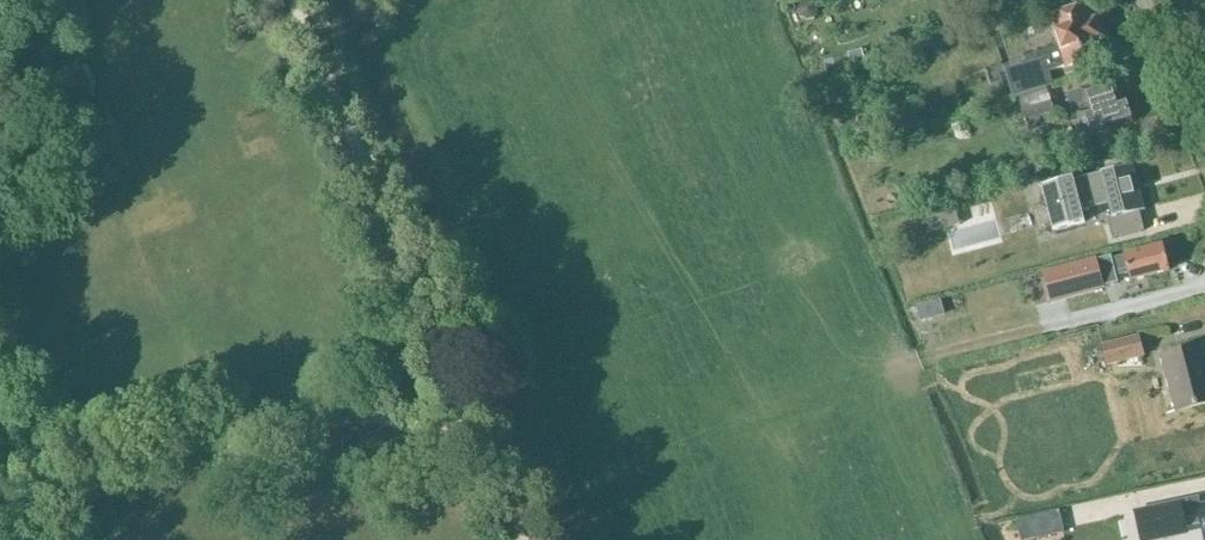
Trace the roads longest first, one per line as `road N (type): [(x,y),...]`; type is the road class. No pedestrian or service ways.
road 1 (unclassified): [(1204,163),(1142,0)]

